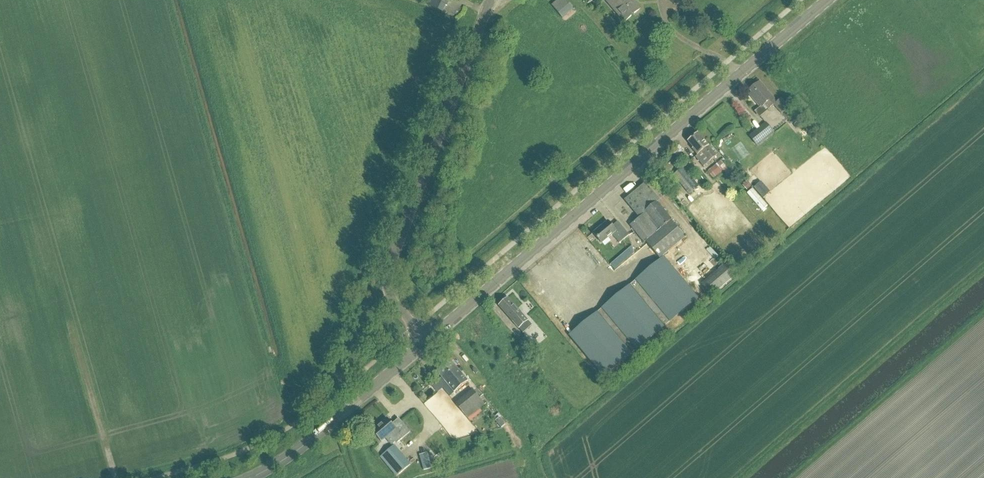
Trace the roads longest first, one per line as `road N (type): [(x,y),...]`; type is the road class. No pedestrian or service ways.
road 1 (tertiary): [(425,342),(829,0)]
road 2 (tertiary): [(425,342),(395,304),(389,273),(491,0)]
road 3 (track): [(983,312),(789,477)]
road 4 (tertiary): [(253,477),(300,449),(425,342)]
road 5 (track): [(535,477),(517,426),(438,332)]

